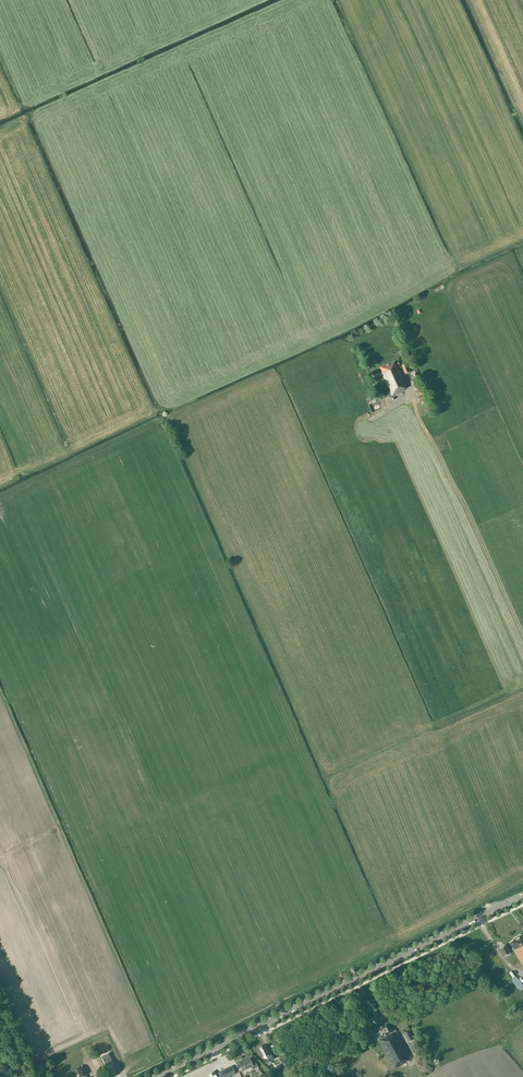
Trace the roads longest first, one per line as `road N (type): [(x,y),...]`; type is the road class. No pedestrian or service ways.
road 1 (tertiary): [(155,1076),(522,896)]
road 2 (track): [(522,635),(414,403)]

